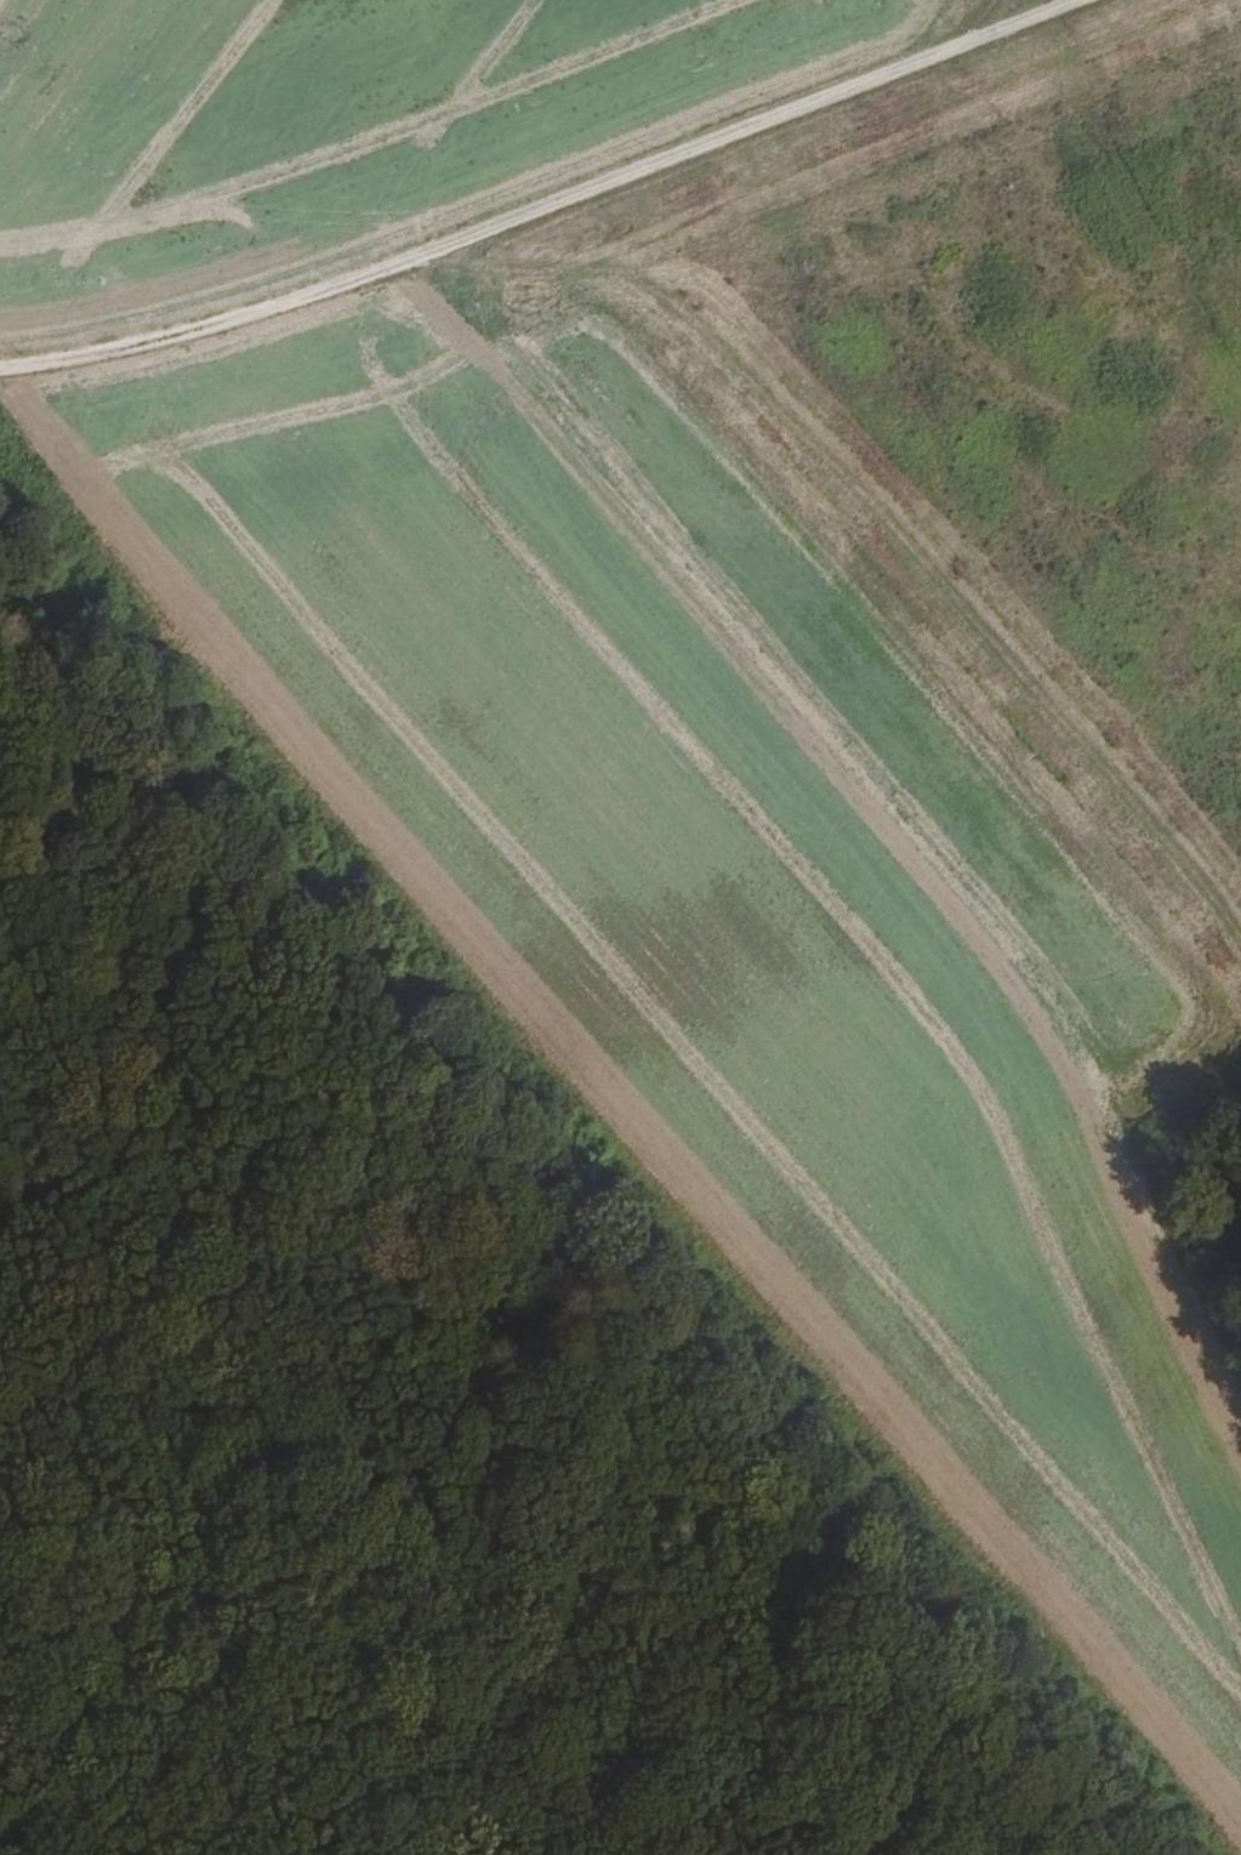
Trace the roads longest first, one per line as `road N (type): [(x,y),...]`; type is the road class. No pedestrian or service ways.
road 1 (track): [(1123,0),(275,329),(145,355),(0,369)]

